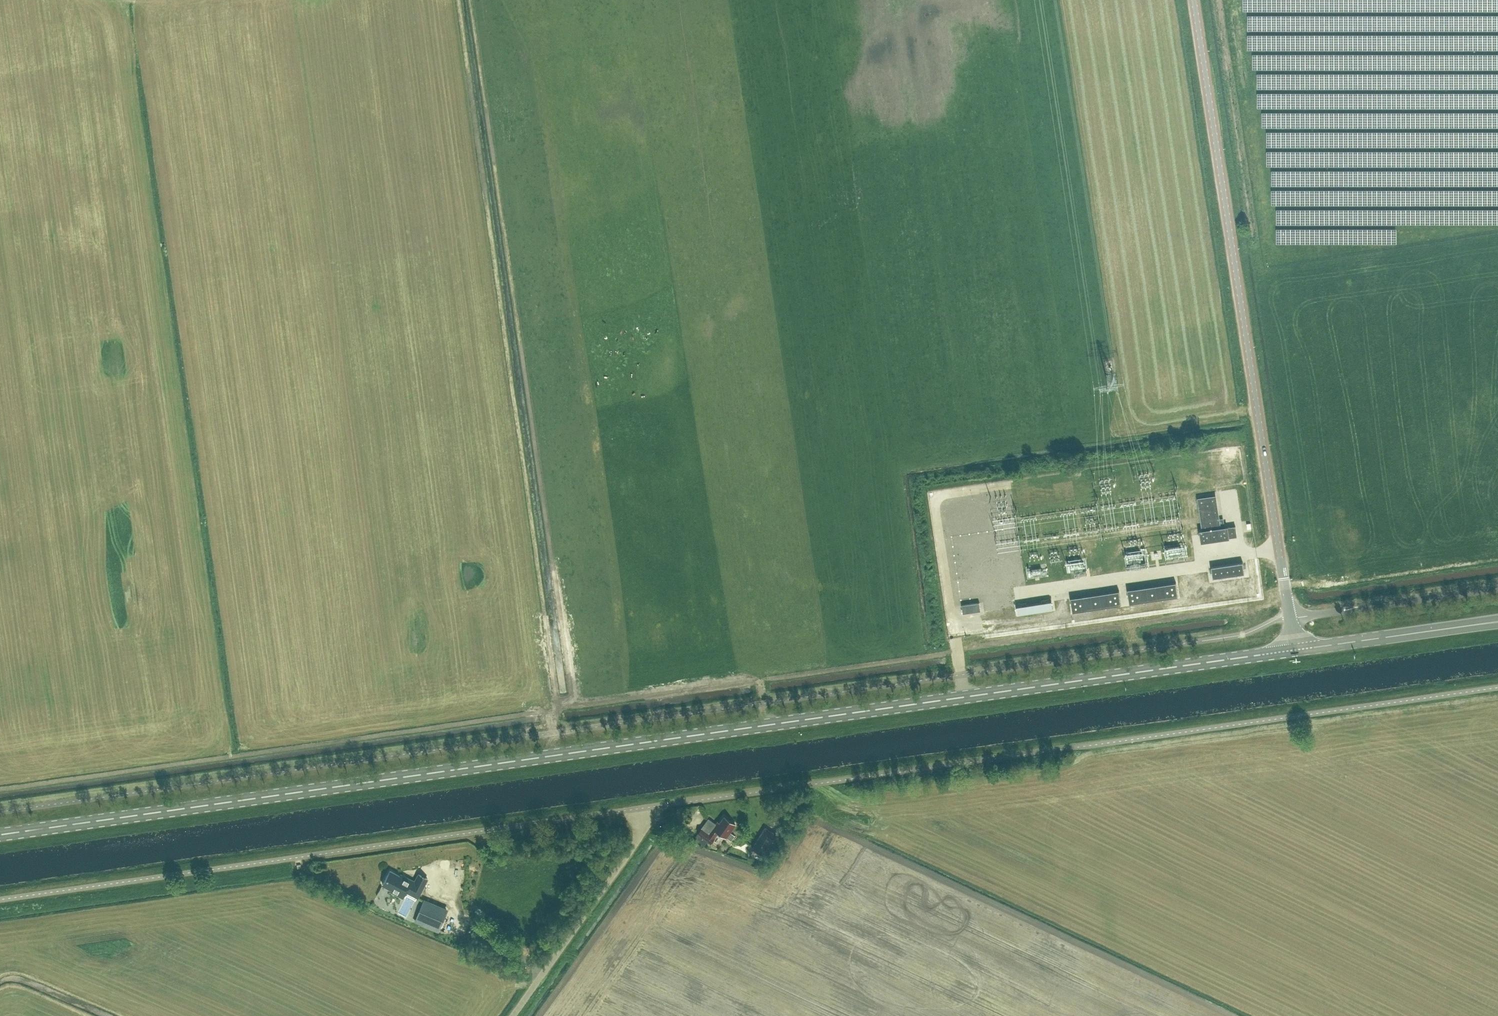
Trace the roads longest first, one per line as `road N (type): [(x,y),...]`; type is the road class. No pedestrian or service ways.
road 1 (primary): [(0,834),(1295,650)]
road 2 (tertiary): [(1291,615),(1194,0)]
road 3 (unclassified): [(298,855),(657,806)]
road 4 (unclassified): [(512,1015),(657,806)]
road 5 (unclassified): [(1497,587),(1291,615)]
road 6 (primary): [(1295,650),(1497,623)]

